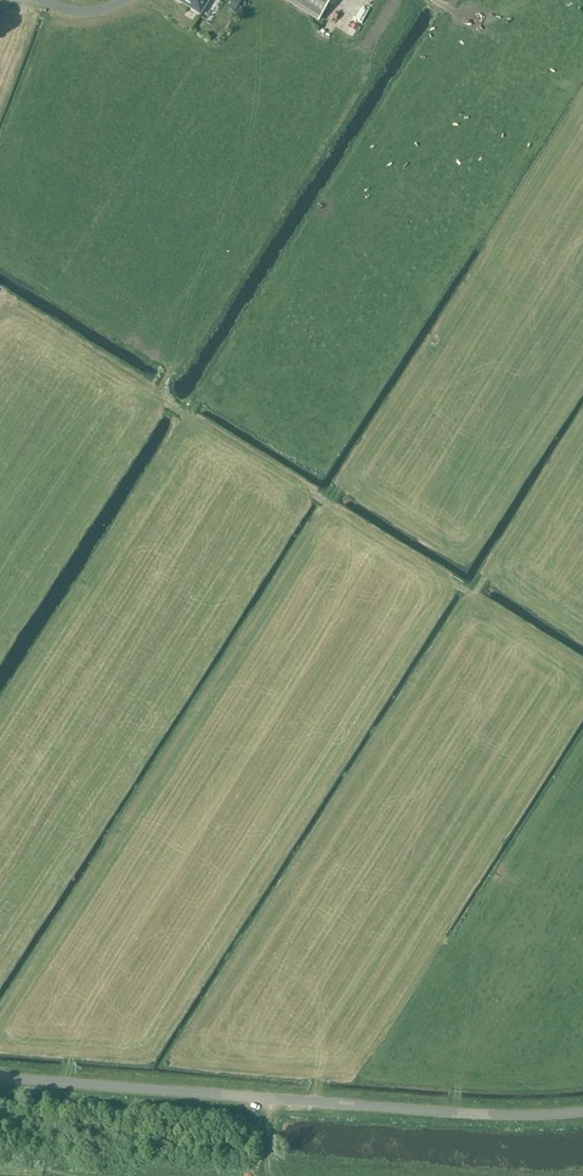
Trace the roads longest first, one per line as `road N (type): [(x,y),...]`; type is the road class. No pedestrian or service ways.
road 1 (unclassified): [(0,1078),(503,1118),(582,1113)]

